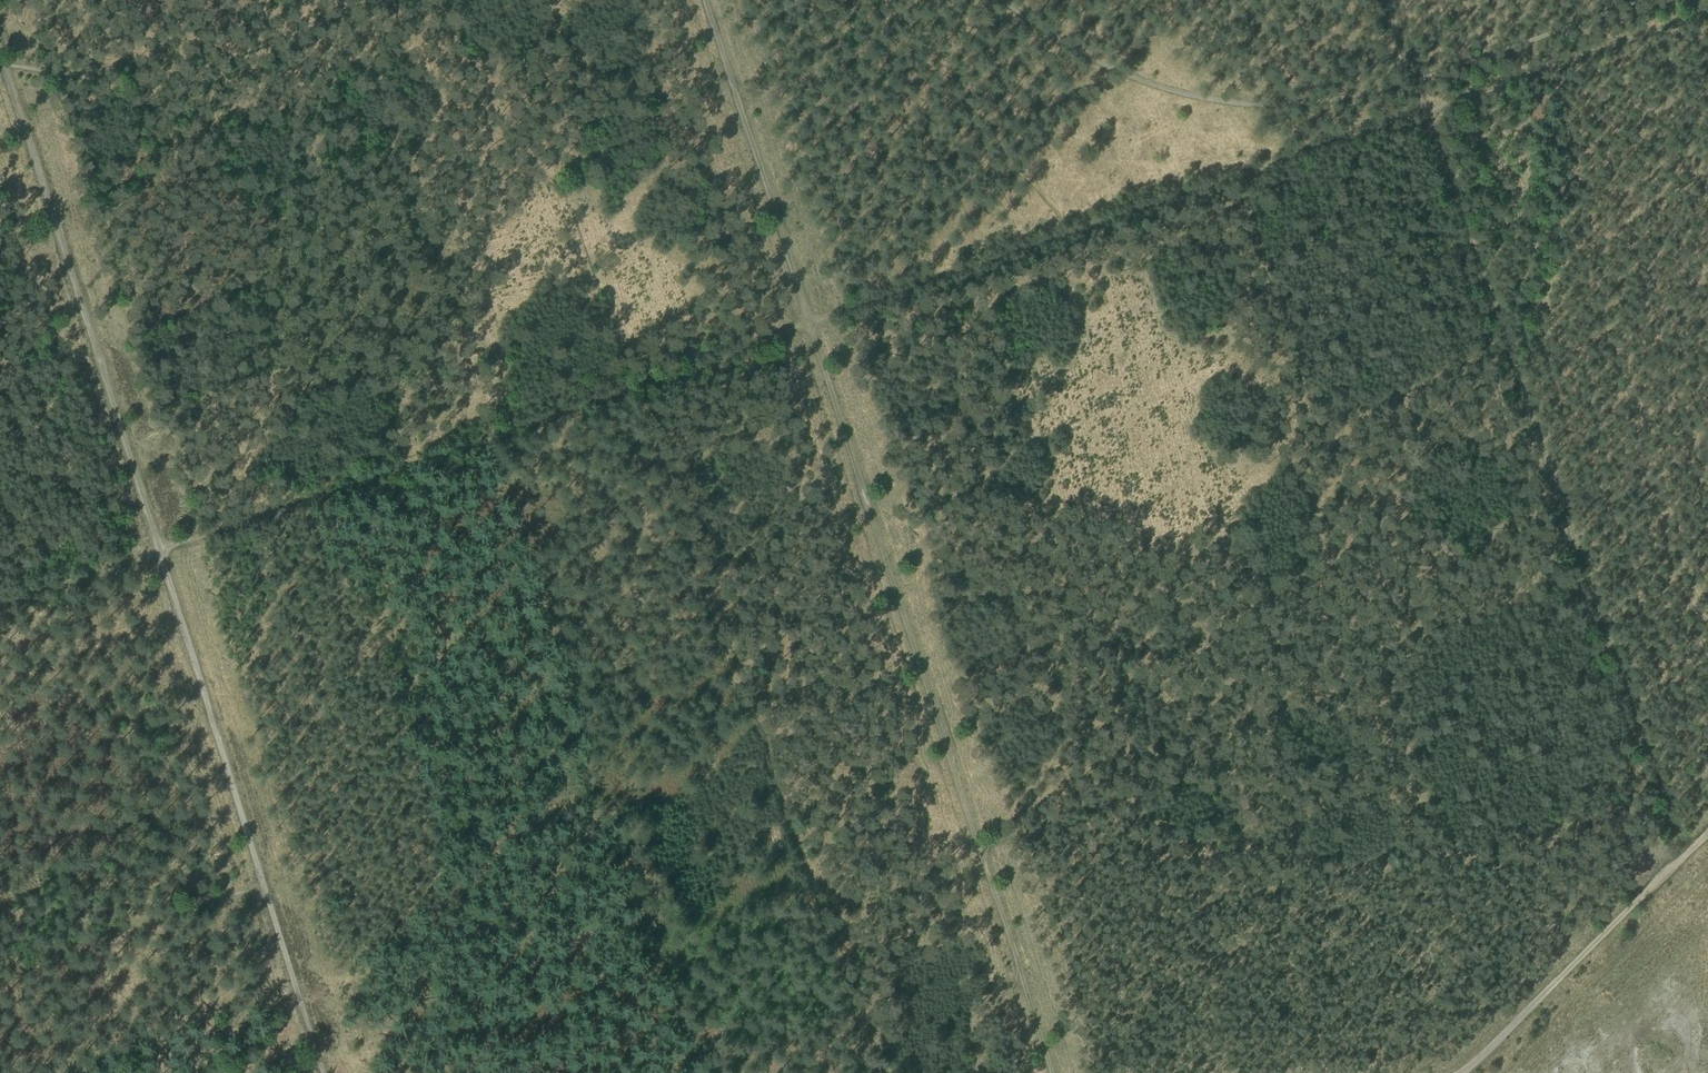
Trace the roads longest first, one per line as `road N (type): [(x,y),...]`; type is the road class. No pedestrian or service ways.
road 1 (track): [(866,1062),(767,742),(724,655),(638,390),(159,551)]
road 2 (track): [(1428,109),(810,324),(704,0)]
road 3 (track): [(1688,854),(1450,171)]
road 4 (track): [(1439,645),(983,854),(1019,967)]
road 5 (track): [(983,854),(810,324)]
road 6 (track): [(0,42),(159,551)]
road 7 (track): [(1065,238),(1057,198),(1012,175),(971,102),(936,90),(901,60),(739,104)]
road 8 (track): [(159,551),(264,886)]
road 9 (track): [(1467,1072),(1688,854)]
road 10 (track): [(1707,11),(1428,109)]
road 11 (track): [(264,886),(0,966)]
road 12 (track): [(325,1072),(264,886)]
road 13 (track): [(638,390),(810,324)]

